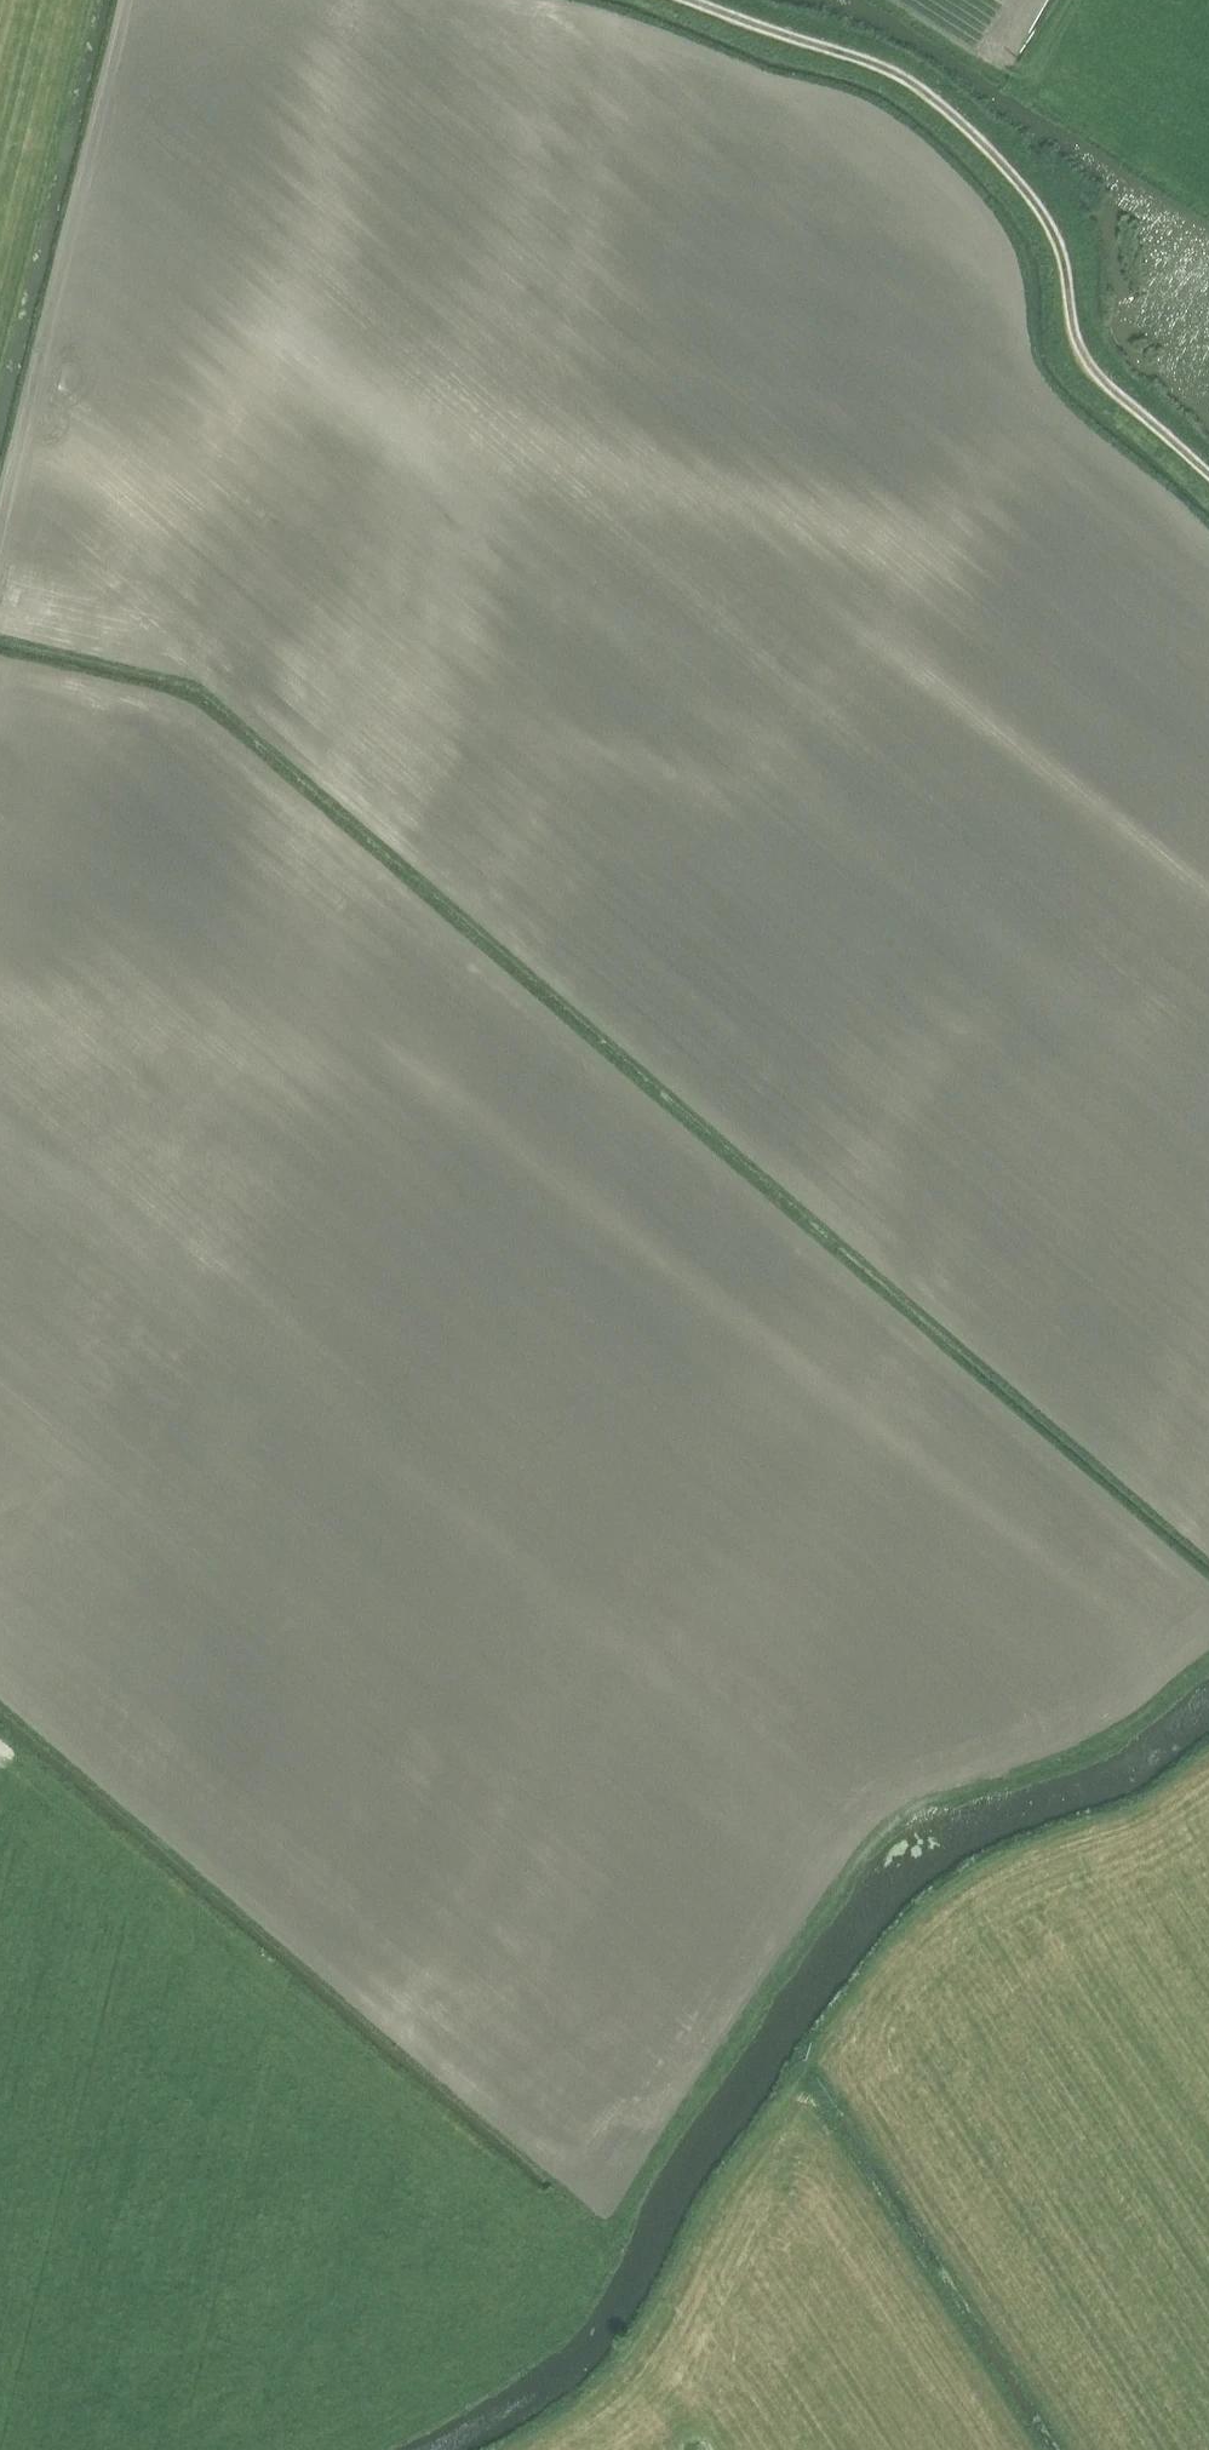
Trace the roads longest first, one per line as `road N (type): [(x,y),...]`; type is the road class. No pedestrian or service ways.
road 1 (track): [(1208,474),(1080,350),(1057,238),(977,137),(884,68),(690,0)]

